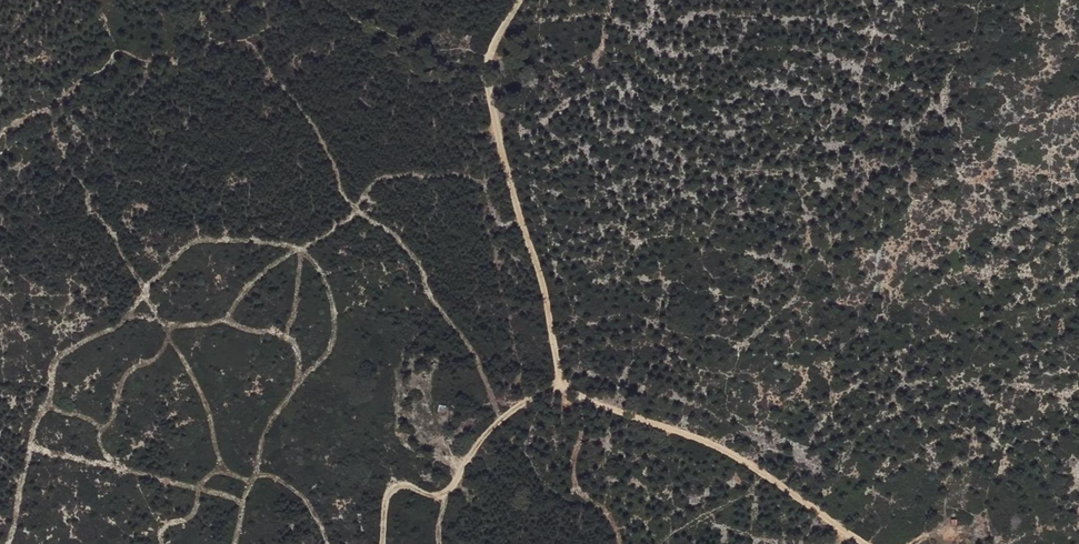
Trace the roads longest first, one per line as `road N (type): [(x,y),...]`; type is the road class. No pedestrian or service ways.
road 1 (track): [(866,543),(713,444),(623,419),(562,388),(494,426),(448,494),(407,485),(387,491),(383,543)]
road 2 (track): [(623,543),(576,428),(581,381),(500,125),(498,31),(518,0)]

